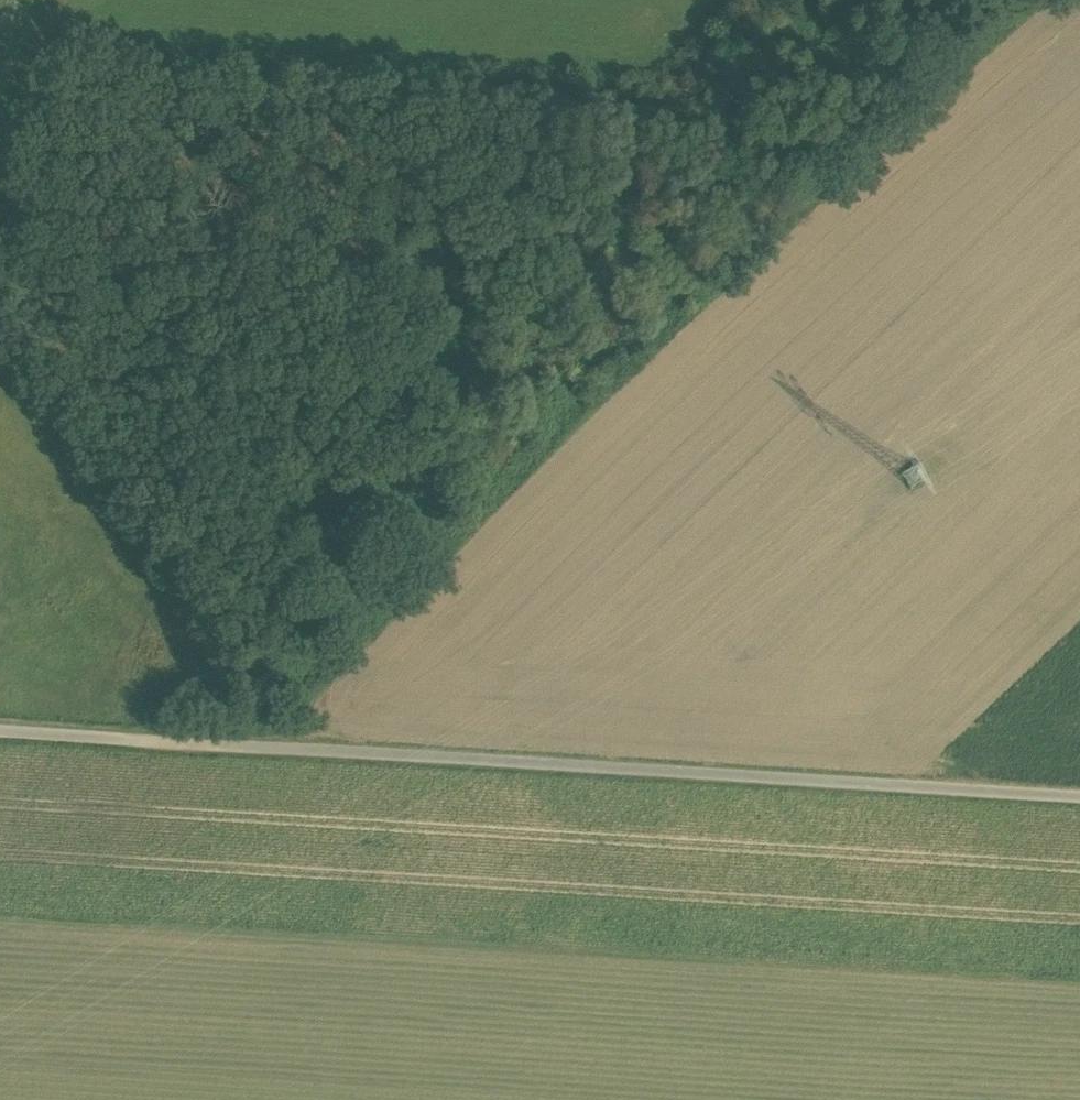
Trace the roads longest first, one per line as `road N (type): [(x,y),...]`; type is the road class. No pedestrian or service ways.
road 1 (track): [(1079,797),(0,730)]
road 2 (track): [(0,167),(61,0)]

